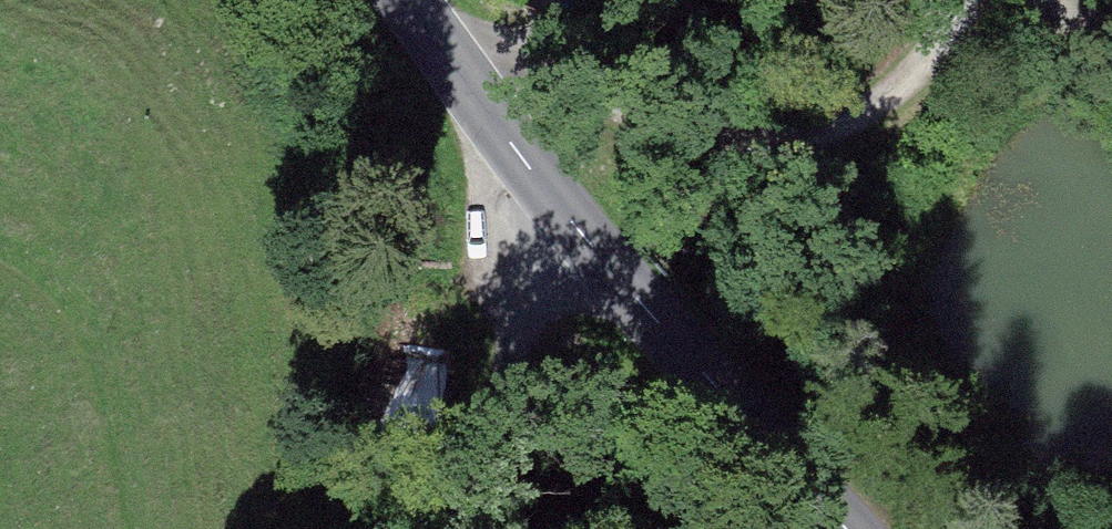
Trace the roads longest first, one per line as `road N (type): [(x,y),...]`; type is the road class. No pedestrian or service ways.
road 1 (tertiary): [(415,0),(564,228),(685,349),(838,528)]
road 2 (track): [(977,0),(927,81),(808,143),(709,147),(627,116),(511,23),(421,8)]
road 3 (track): [(446,528),(568,229)]

